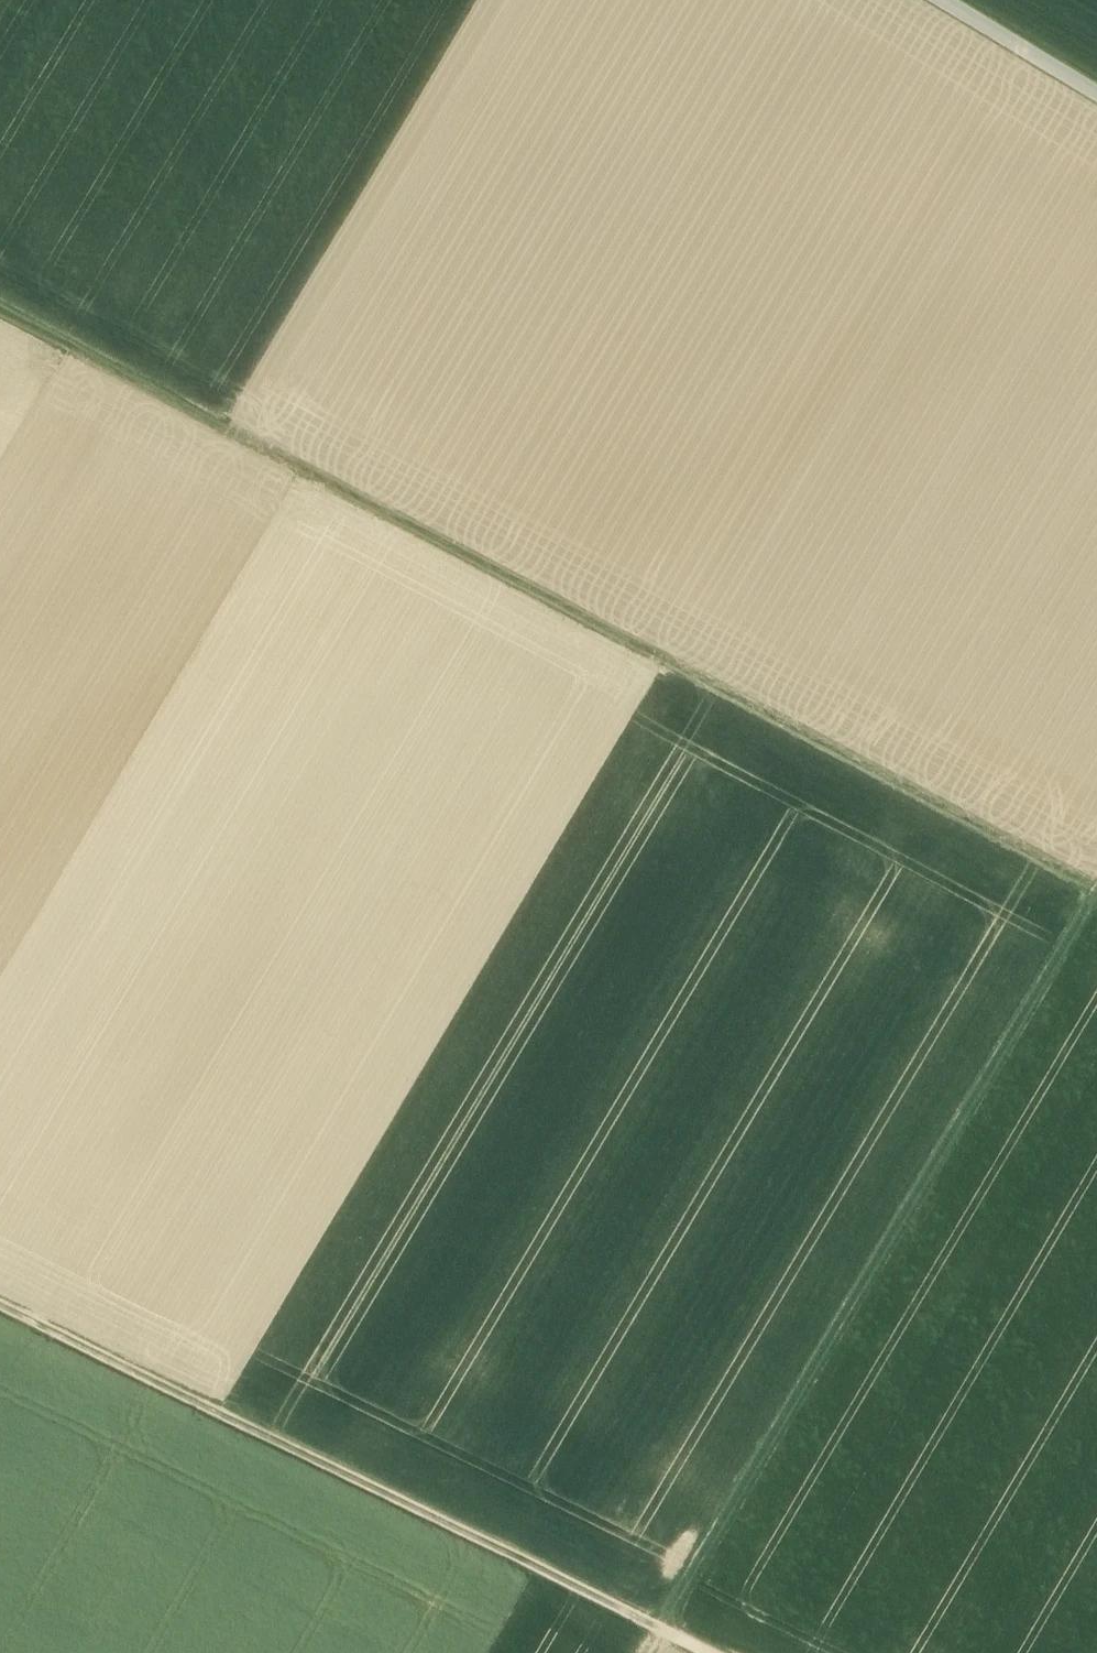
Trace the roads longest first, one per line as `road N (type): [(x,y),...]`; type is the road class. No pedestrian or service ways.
road 1 (track): [(0,314),(1096,895)]
road 2 (track): [(1096,932),(674,1644)]
road 3 (track): [(0,1314),(668,1641)]
road 4 (track): [(937,0),(1096,97)]

